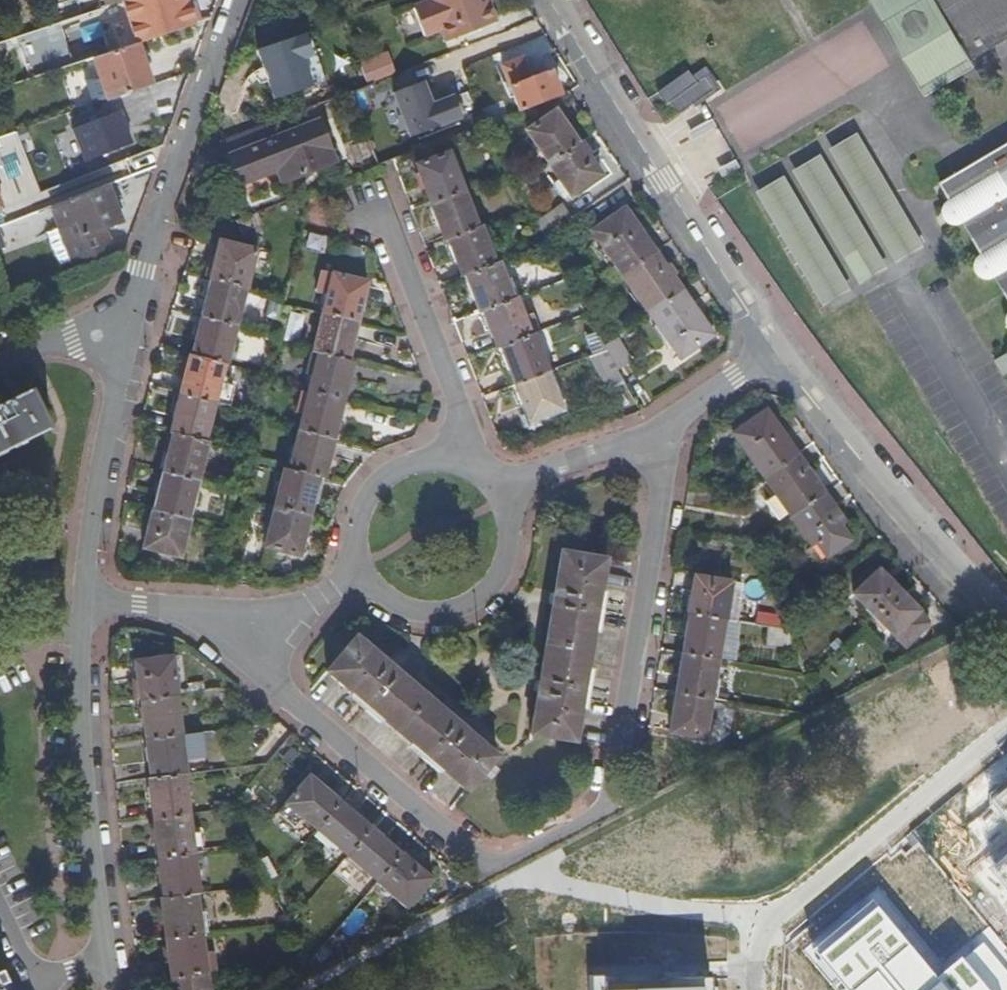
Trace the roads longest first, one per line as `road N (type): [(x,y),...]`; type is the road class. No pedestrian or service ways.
road 1 (residential): [(227,614),(292,700),(458,850),(485,865),(508,862),(607,808),(665,465),(656,433)]
road 2 (residential): [(553,0),(774,350)]
road 3 (residential): [(758,989),(764,920),(1006,732)]
road 4 (residential): [(774,350),(869,470),(1006,618)]
road 5 (residential): [(125,335),(238,0)]
road 6 (residential): [(113,960),(81,755),(81,631)]
road 7 (residential): [(377,205),(460,406),(466,466)]
road 8 (residential): [(82,599),(125,335)]
road 9 (residential): [(365,572),(388,599),(421,613),(457,611),(489,592),(508,562),(511,526),(498,492)]
road 10 (residential): [(466,466),(435,459),(404,465),(377,483),(361,510),(356,541),(365,572)]
road 11 (residential): [(656,433),(498,492)]
road 12 (residential): [(365,572),(326,598),(278,613),(227,614)]
road 13 (residential): [(227,614),(82,599)]
road 14 (residential): [(774,350),(656,433)]
road 15 (residential): [(125,335),(72,337),(0,365)]

